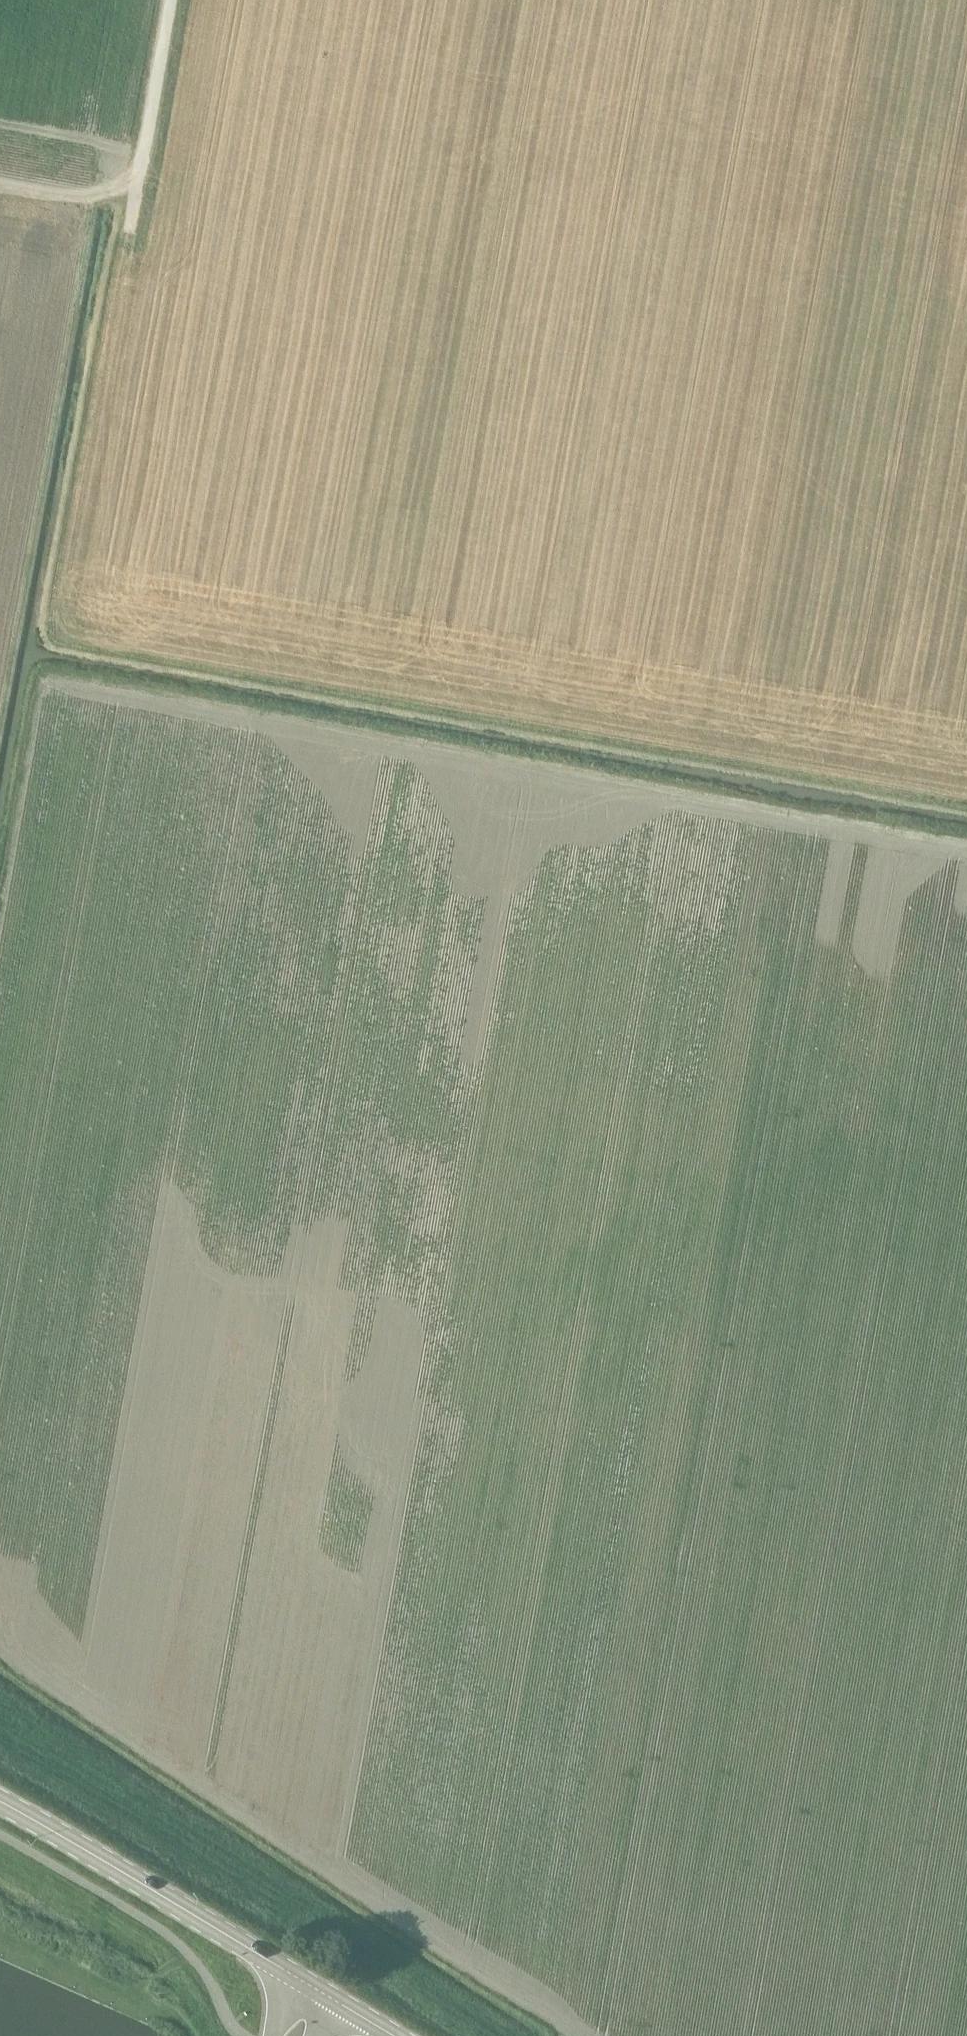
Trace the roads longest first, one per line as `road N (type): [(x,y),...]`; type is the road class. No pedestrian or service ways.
road 1 (primary): [(0,1803),(313,1987)]

